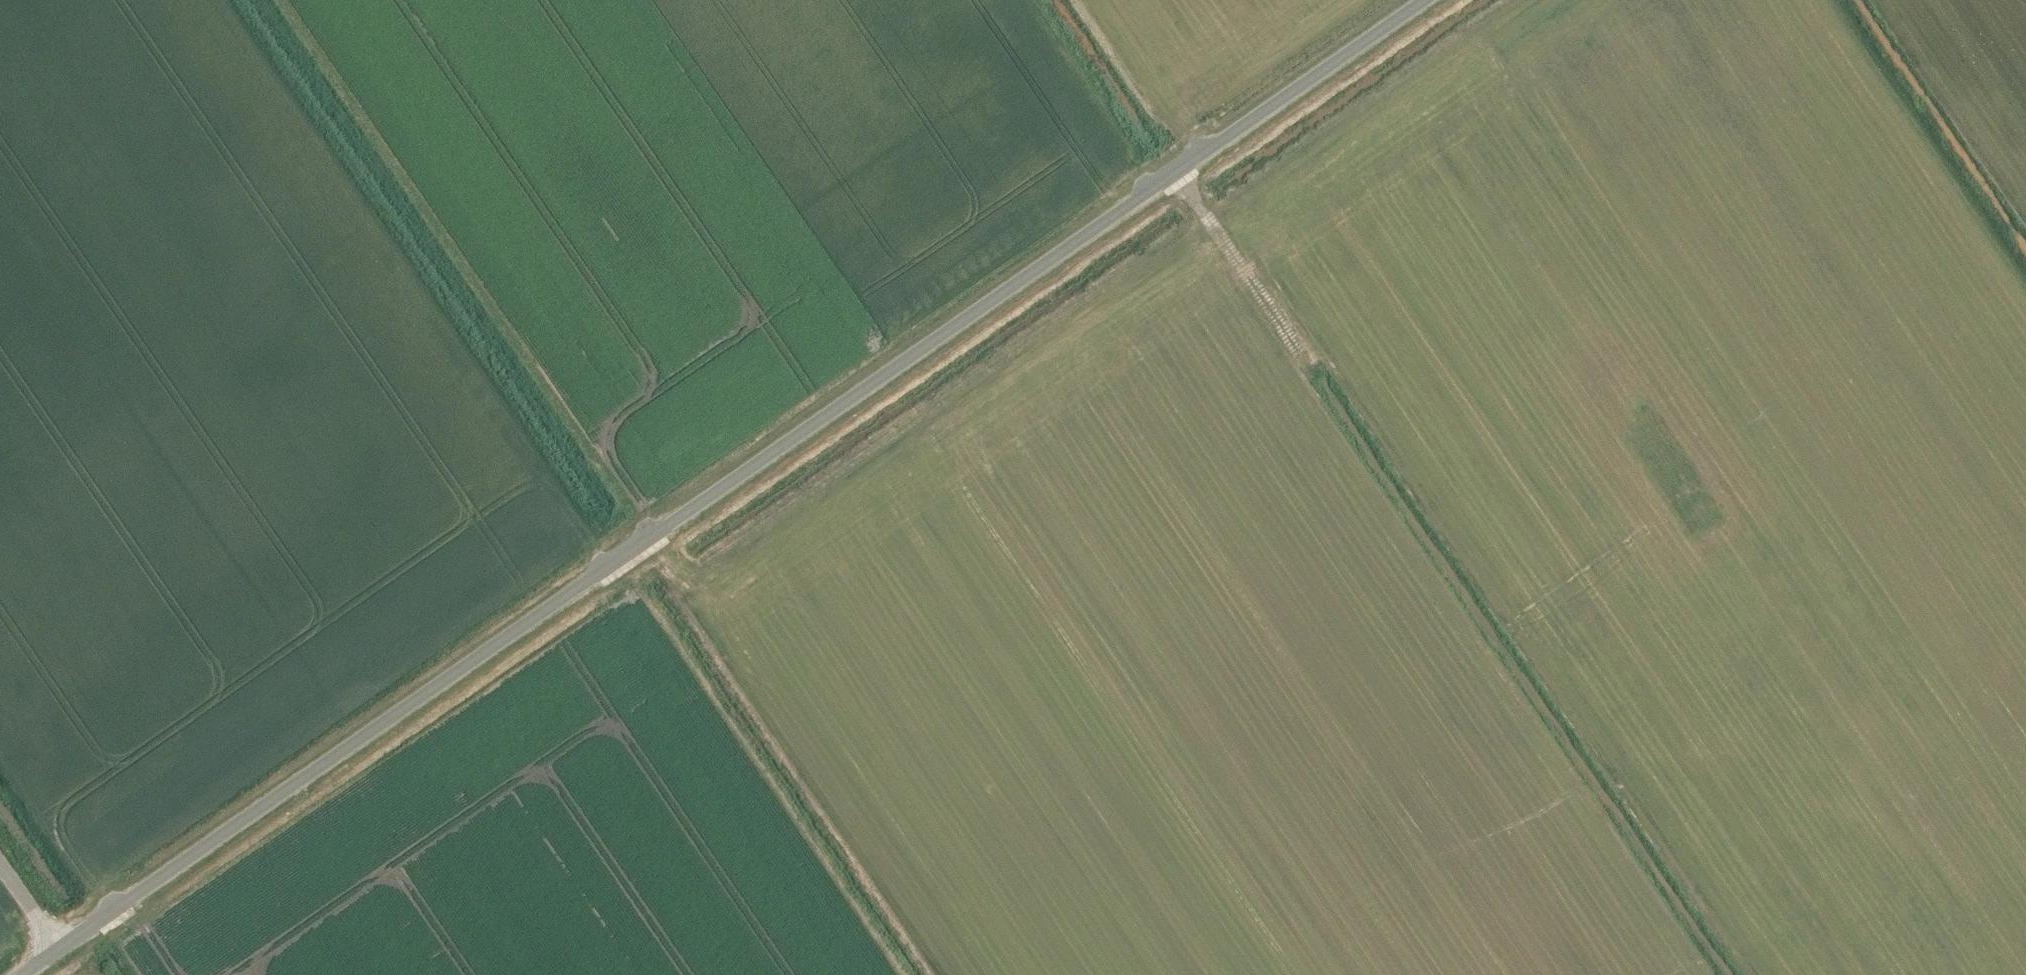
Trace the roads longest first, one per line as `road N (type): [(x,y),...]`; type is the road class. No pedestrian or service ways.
road 1 (unclassified): [(19,974),(1425,0)]

